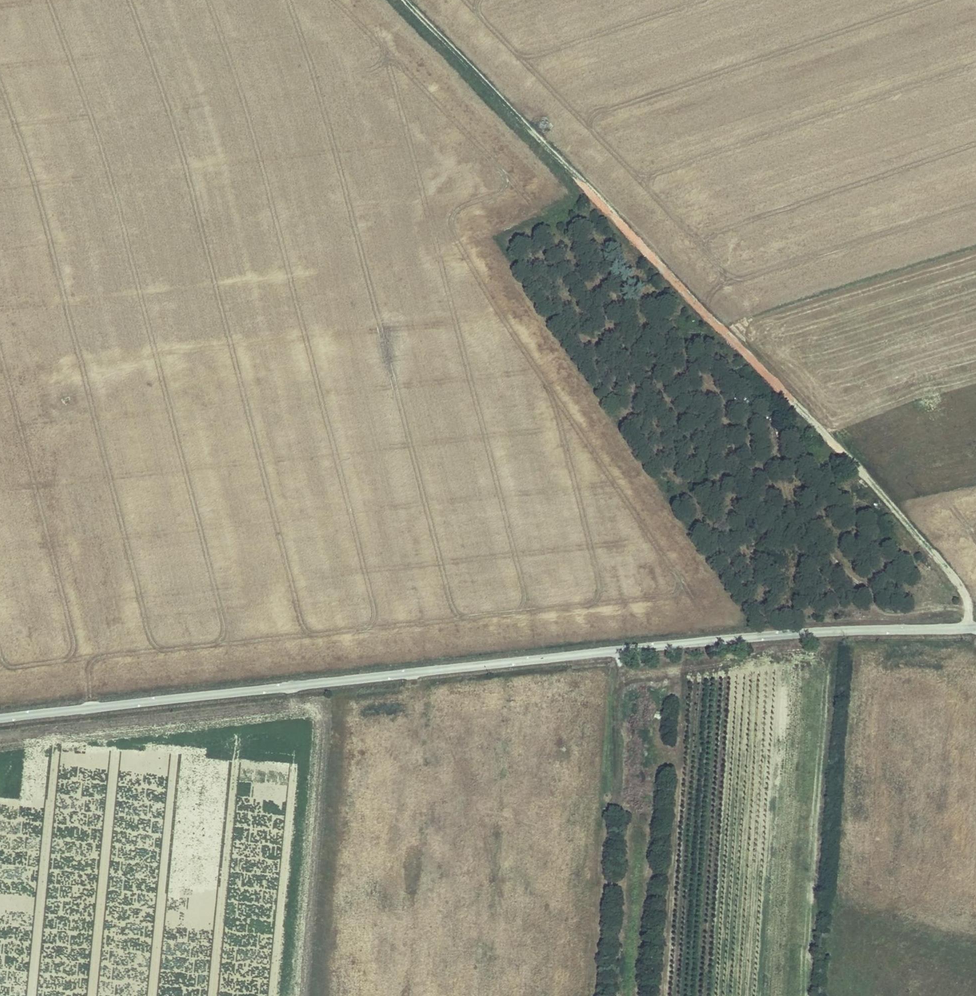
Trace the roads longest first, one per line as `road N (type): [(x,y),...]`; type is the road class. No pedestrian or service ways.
road 1 (unclassified): [(975,627),(620,649),(0,719)]
road 2 (track): [(968,627),(964,592),(852,461),(401,0)]

